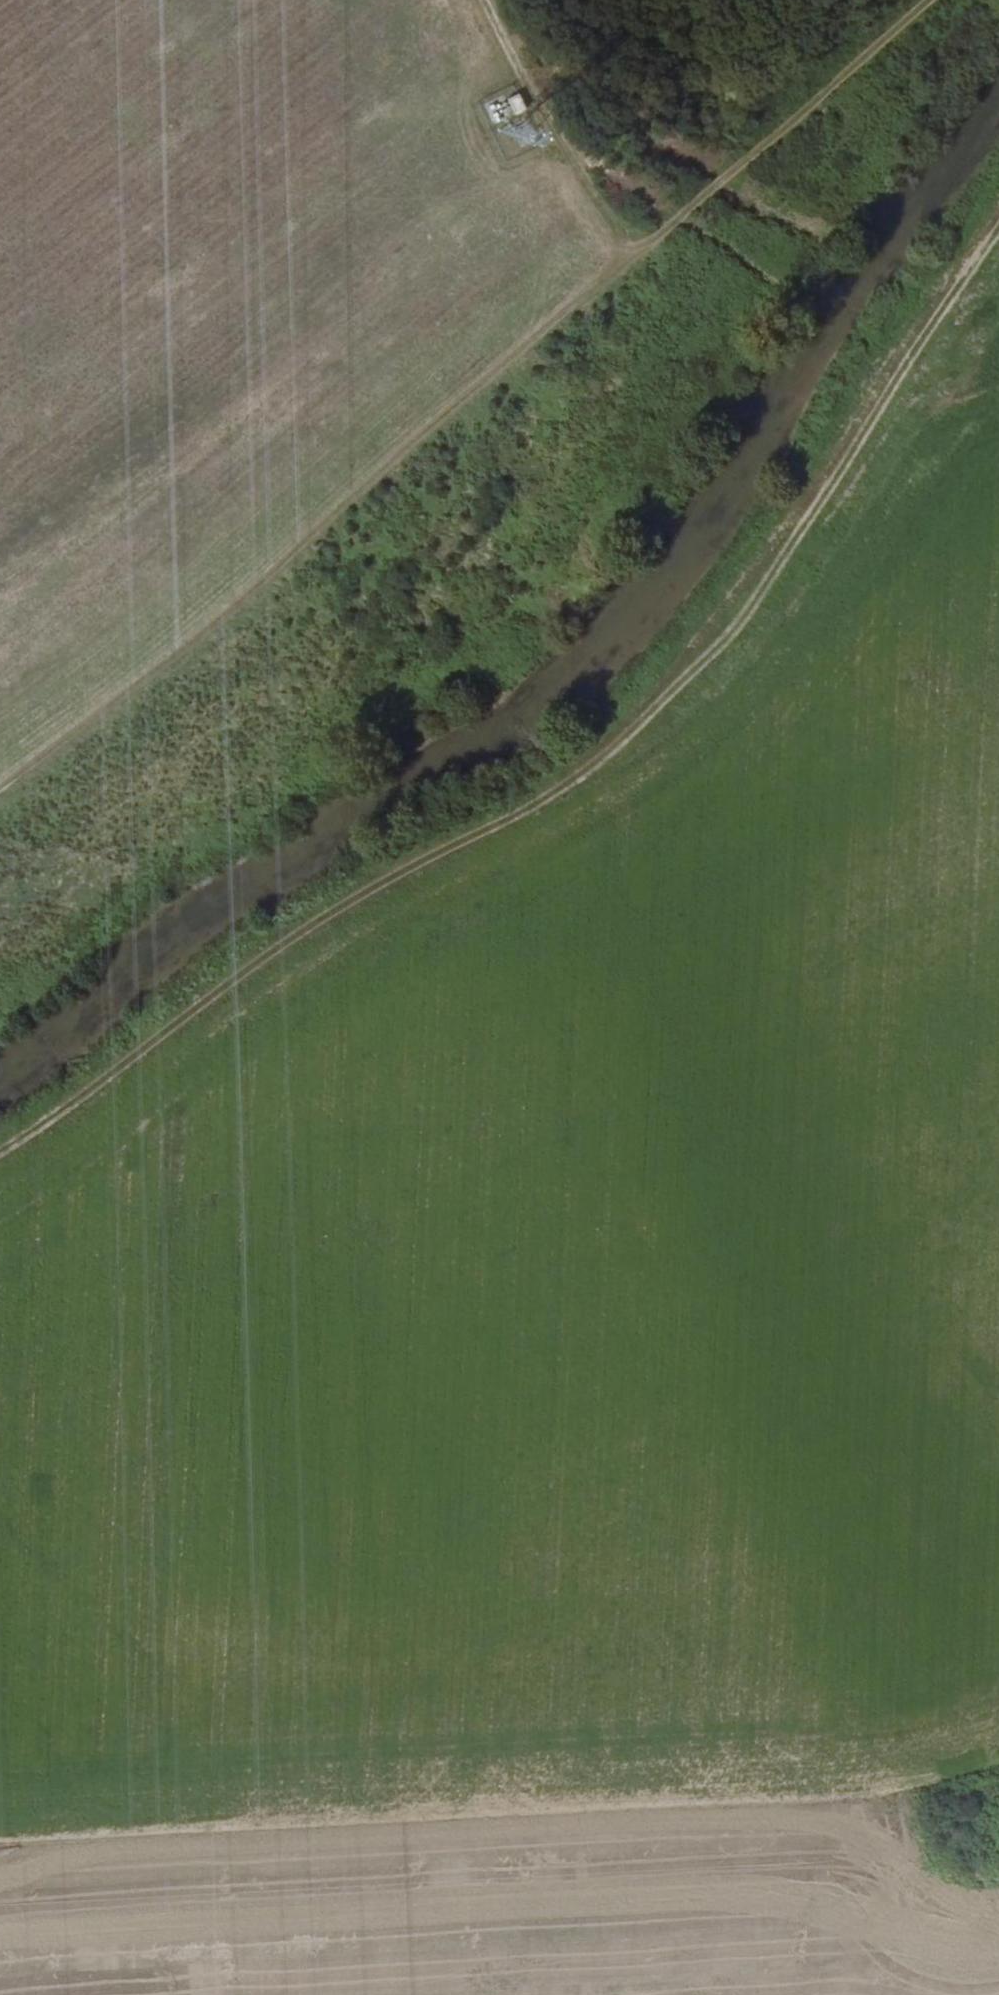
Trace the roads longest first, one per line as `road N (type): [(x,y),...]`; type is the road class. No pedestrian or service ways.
road 1 (track): [(619,222),(619,257),(605,282),(436,422),(241,603),(0,788)]
road 2 (track): [(485,0),(554,127),(619,222),(657,234),(915,0)]

